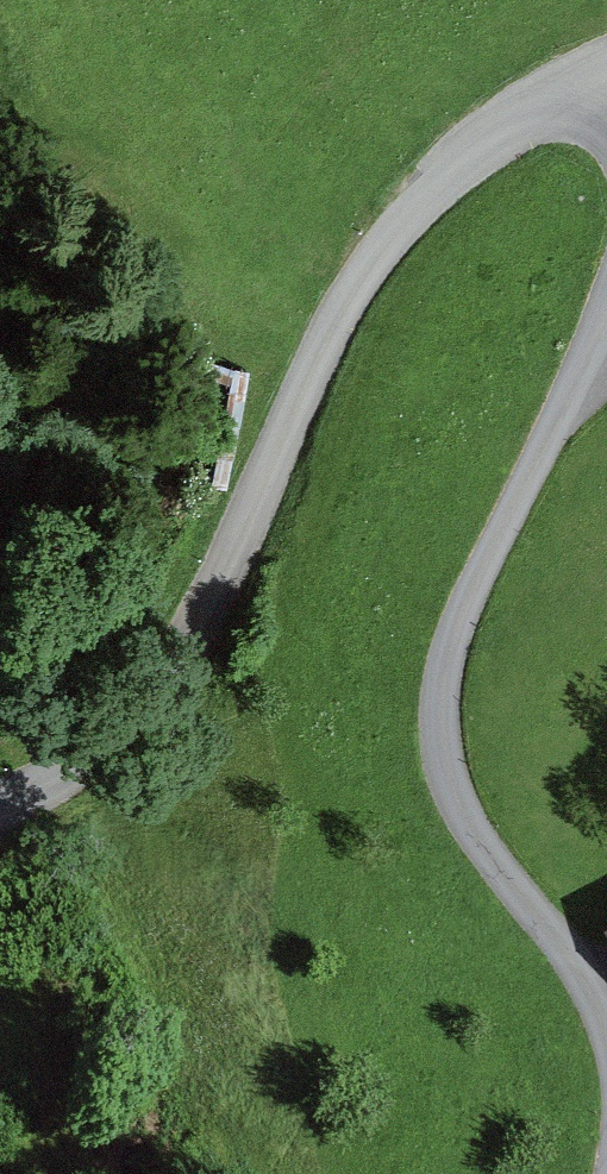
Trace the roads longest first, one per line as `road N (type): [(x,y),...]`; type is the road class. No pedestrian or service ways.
road 1 (unclassified): [(606,71),(488,133),(425,186),(357,292),(311,383),(271,494),(175,684),(117,755),(0,813)]
road 2 (unclassified): [(606,339),(455,622),(436,683),(438,739),(502,885),(571,952),(606,1013)]

